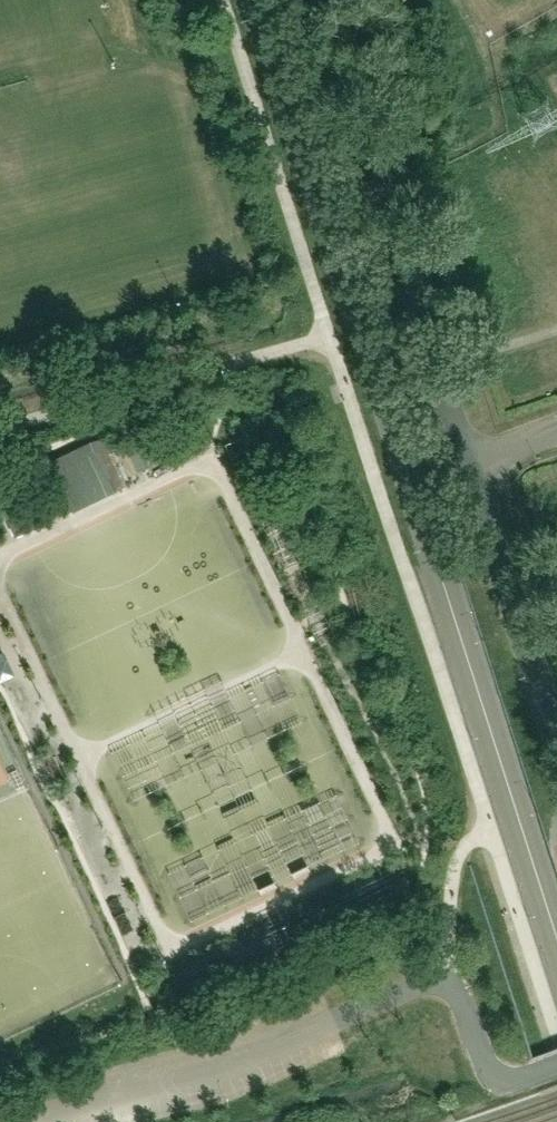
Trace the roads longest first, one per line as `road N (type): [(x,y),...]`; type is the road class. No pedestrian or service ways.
road 1 (secondary): [(556,935),(256,0)]
road 2 (unclassified): [(314,0),(556,733)]
road 3 (unclassified): [(556,1065),(520,1077),(494,1071),(457,992),(432,981),(221,1068),(3,1121)]

